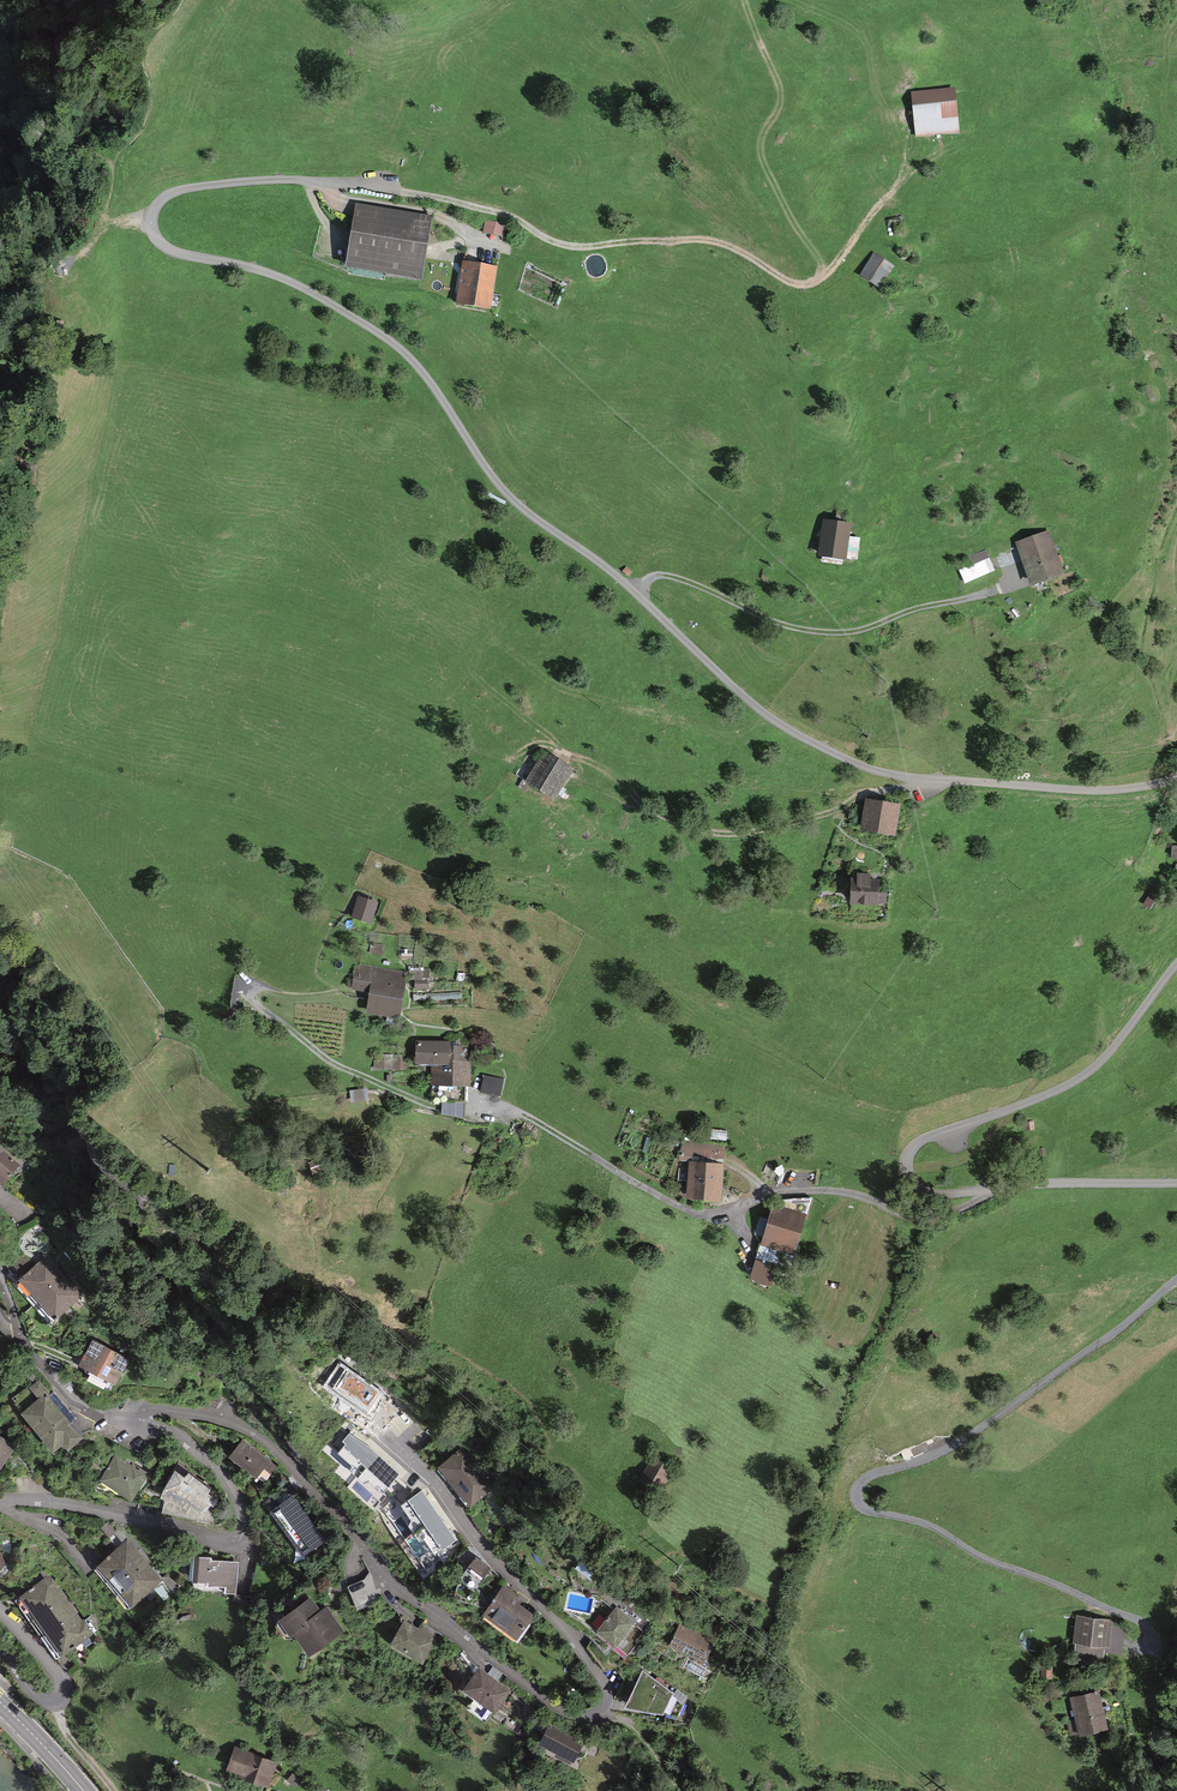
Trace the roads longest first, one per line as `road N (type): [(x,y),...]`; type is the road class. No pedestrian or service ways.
road 1 (residential): [(394,192),(281,180),(214,184),(167,194),(151,222),(167,248),(275,276),(405,352),(520,506),(605,566),(789,731),(853,763),(915,779),(1086,791),(1176,781)]
road 2 (residential): [(132,1416),(148,1408),(215,1418),(256,1435),(418,1602),(557,1707),(581,1716),(599,1710),(604,1683),(576,1645),(480,1544),(440,1488),(375,1429)]
road 3 (track): [(518,0),(480,60),(433,167),(394,192),(496,212),(557,244),(715,243),(805,286),(824,277),(904,173),(907,134)]
road 4 (residential): [(1176,963),(1088,1072),(926,1138),(907,1166),(916,1189),(939,1194),(1176,1182)]
road 5 (residential): [(0,1500),(46,1500),(218,1540),(238,1537),(242,1510),(220,1472),(171,1433),(132,1416)]
road 6 (track): [(915,779),(802,821),(731,834),(663,815),(584,757),(562,754)]
road 7 (residential): [(132,1416),(103,1415),(74,1400),(24,1342),(0,1283)]
road 8 (residential): [(0,1642),(37,1696),(60,1696),(61,1676),(0,1611)]
road 9 (track): [(1159,1662),(1156,1750),(1139,1790)]
road 10 (primary): [(0,1702),(84,1790)]

